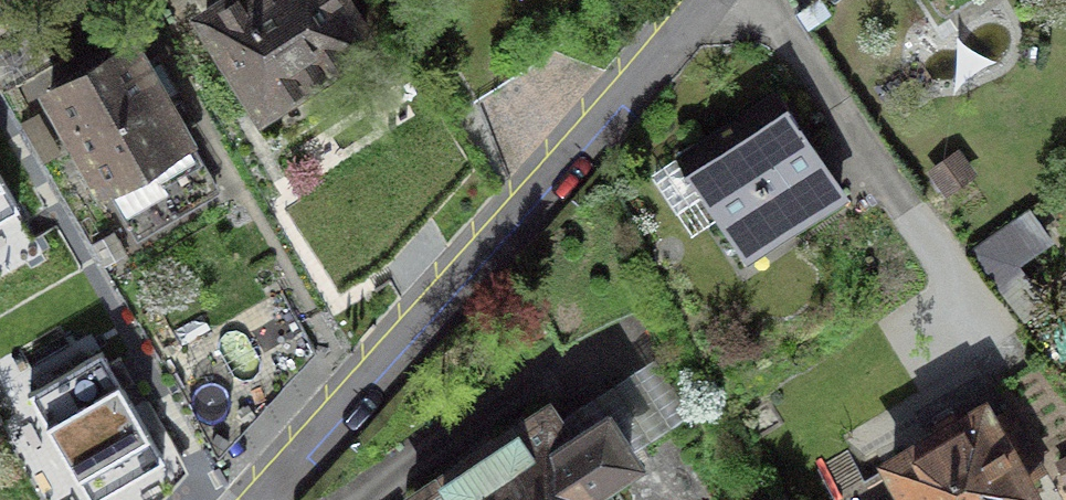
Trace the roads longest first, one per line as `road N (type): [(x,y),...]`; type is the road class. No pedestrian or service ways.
road 1 (residential): [(254,499),(700,0)]

